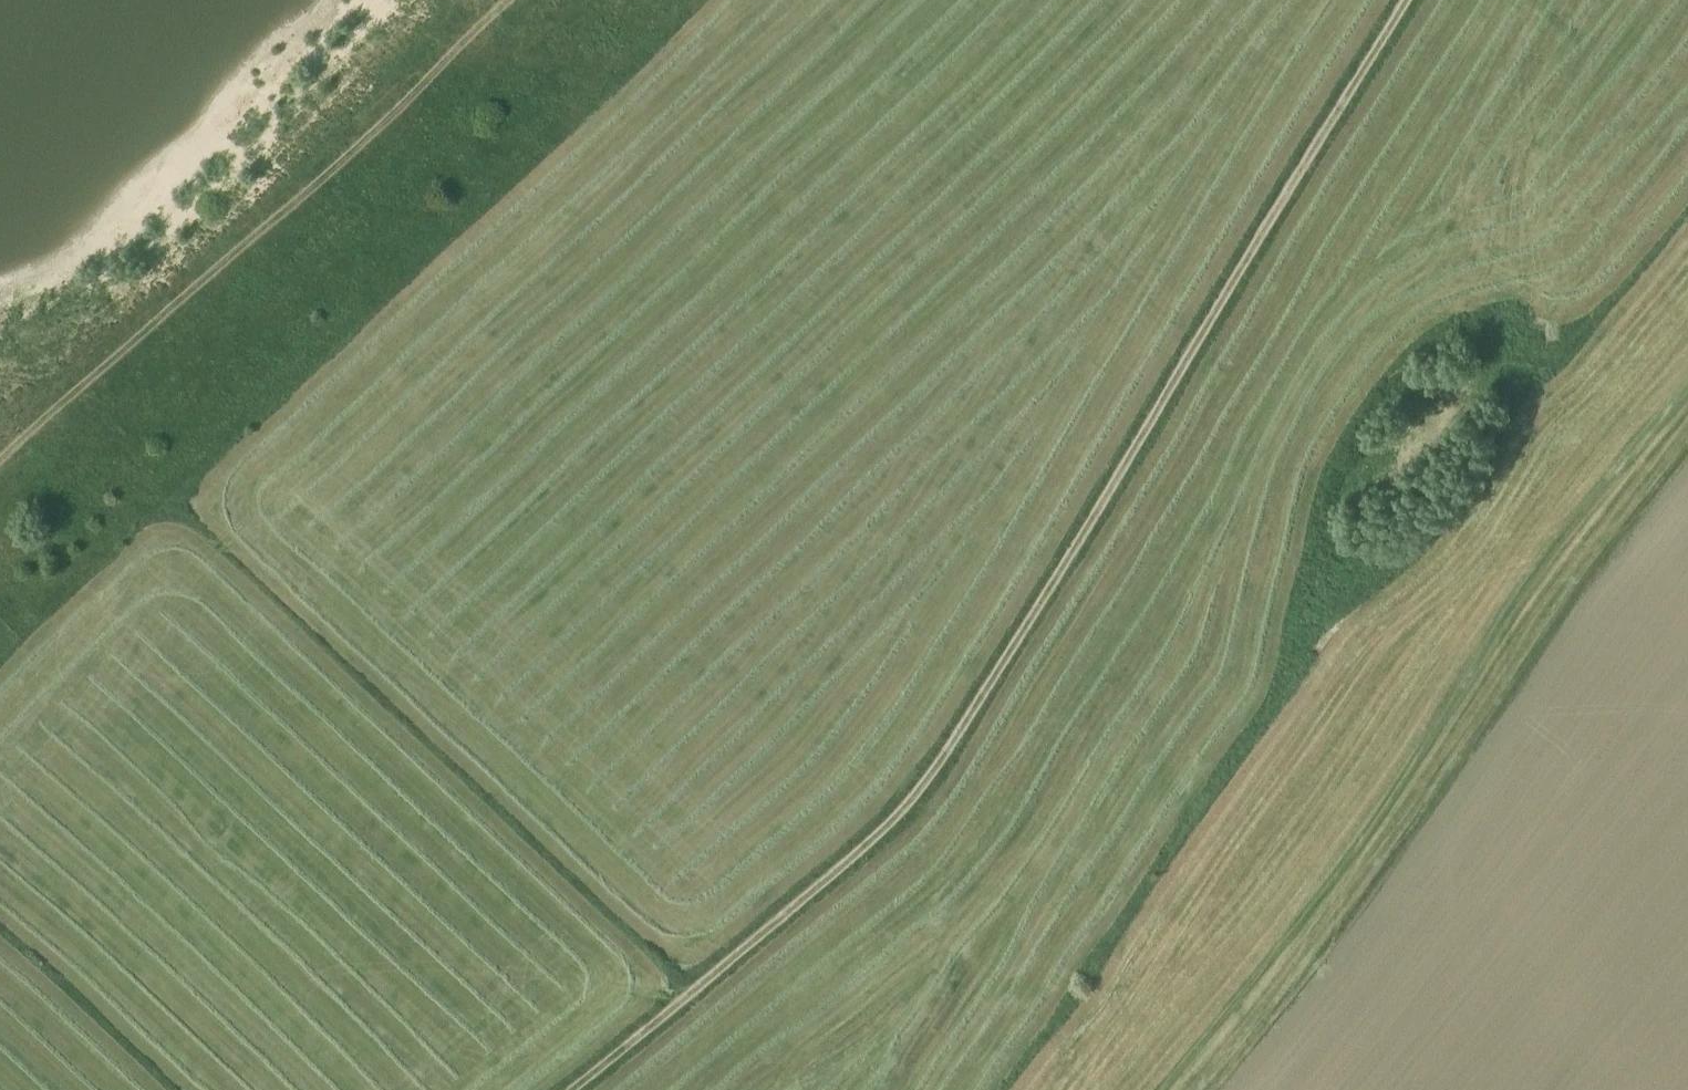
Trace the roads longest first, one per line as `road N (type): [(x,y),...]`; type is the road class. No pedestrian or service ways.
road 1 (track): [(1404,0),(901,805),(563,1089)]
road 2 (track): [(1687,388),(1525,585),(1364,848),(1163,1089)]

